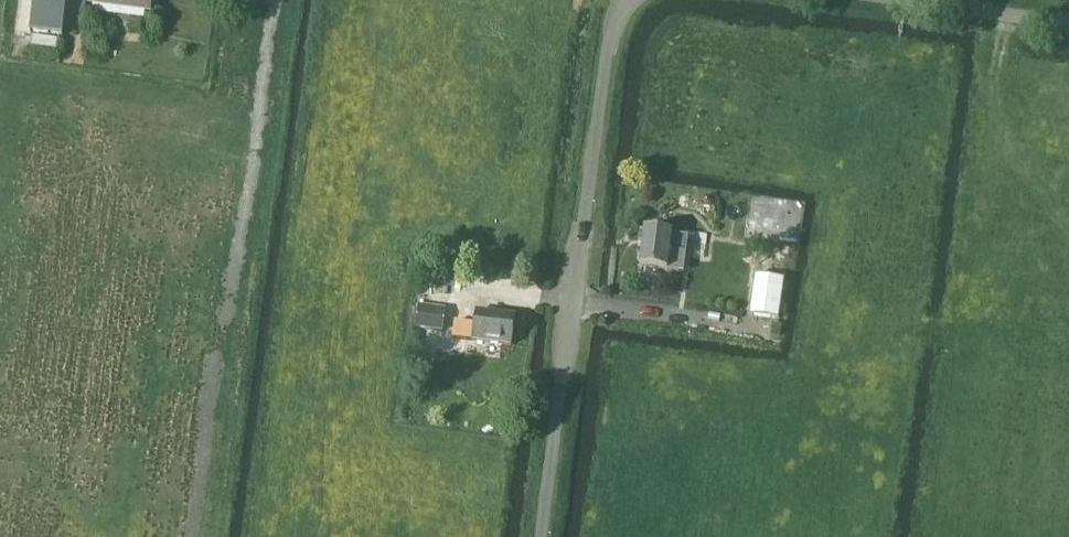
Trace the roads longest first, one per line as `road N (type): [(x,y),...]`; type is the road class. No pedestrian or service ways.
road 1 (unclassified): [(541,536),(602,76),(625,0)]
road 2 (unclassified): [(904,0),(1068,22)]

